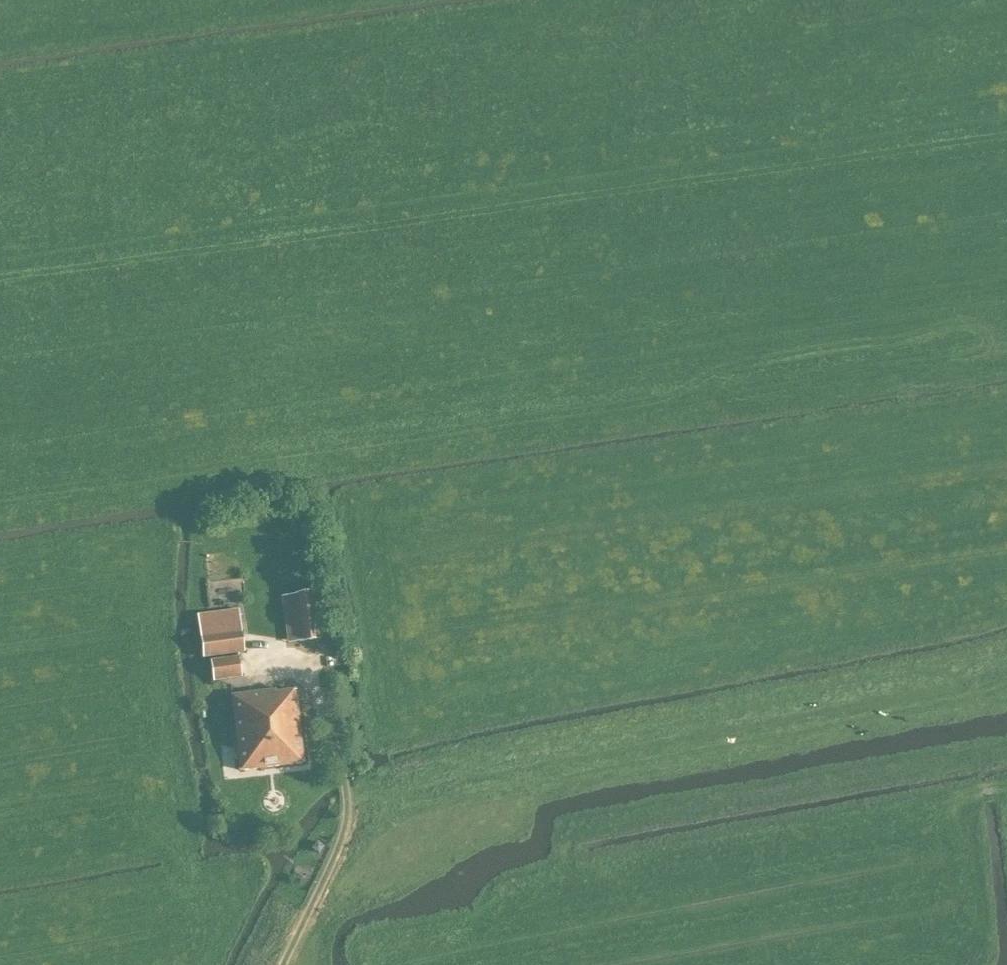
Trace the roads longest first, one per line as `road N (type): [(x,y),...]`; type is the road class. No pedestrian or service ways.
road 1 (track): [(1006,688),(952,707),(478,788),(412,810),(336,849),(347,797),(327,711)]
road 2 (unclassified): [(336,849),(284,964)]

